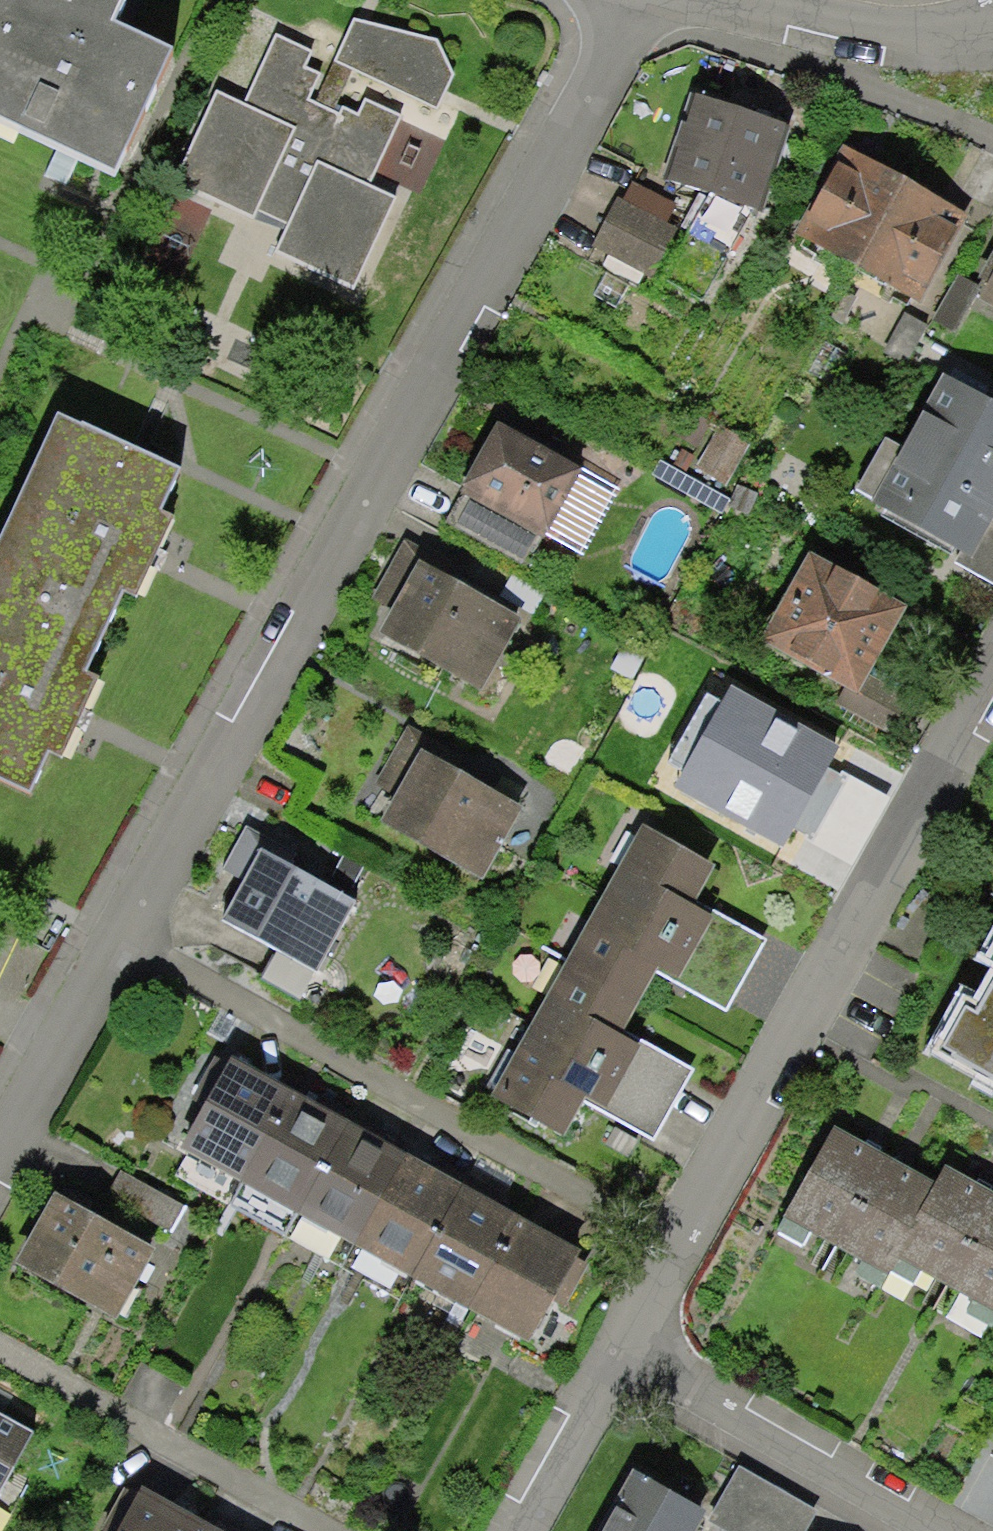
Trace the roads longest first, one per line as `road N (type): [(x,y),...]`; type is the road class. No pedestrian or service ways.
road 1 (residential): [(633,0),(0,1153)]
road 2 (residential): [(604,1333),(992,656)]
road 3 (residential): [(604,1333),(953,1530)]
road 4 (residential): [(718,0),(941,41),(992,36)]
road 5 (residential): [(501,1530),(604,1333)]

